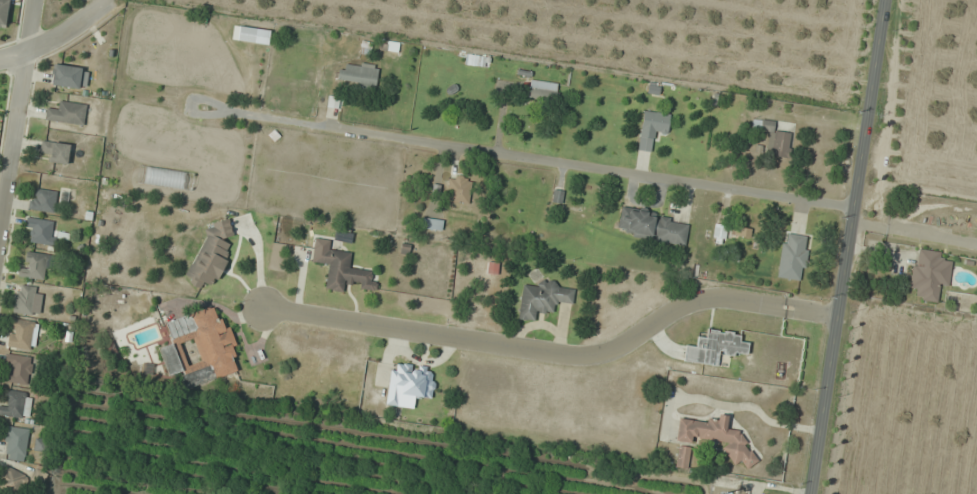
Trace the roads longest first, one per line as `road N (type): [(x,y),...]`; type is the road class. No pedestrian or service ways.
road 1 (residential): [(199,105),(855,210)]
road 2 (residential): [(263,306),(568,357),(602,356),(708,299),(840,312)]
road 3 (tertiary): [(886,0),(812,493)]
road 4 (residential): [(0,226),(33,0)]
road 5 (residential): [(0,60),(25,56),(113,1)]

